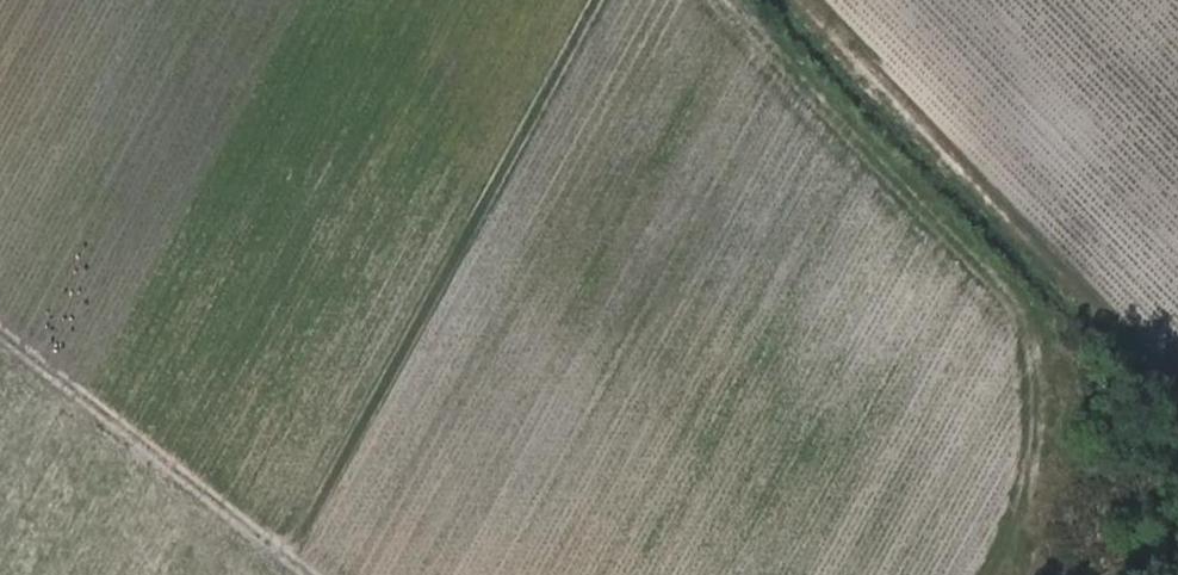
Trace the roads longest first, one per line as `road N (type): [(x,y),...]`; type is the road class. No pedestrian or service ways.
road 1 (track): [(732,0),(1014,309),(1045,360),(1048,448),(992,574)]
road 2 (track): [(0,338),(307,574)]

